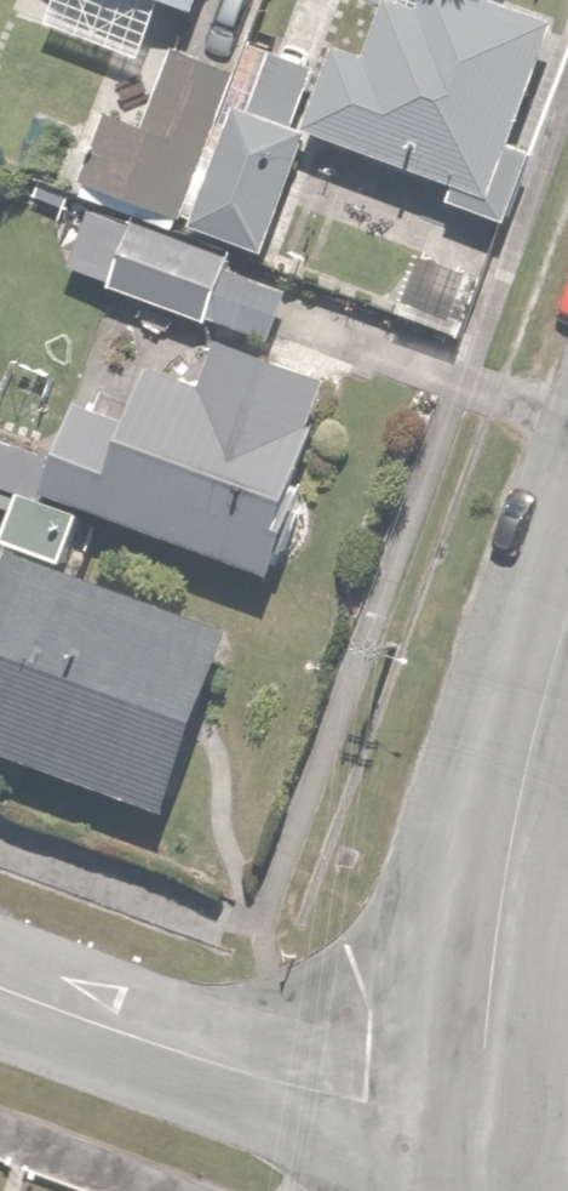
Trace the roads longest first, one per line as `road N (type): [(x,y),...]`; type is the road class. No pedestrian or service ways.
road 1 (residential): [(480,1106),(357,1096),(218,1070),(0,988)]
road 2 (residential): [(480,1106),(500,905),(567,623)]

